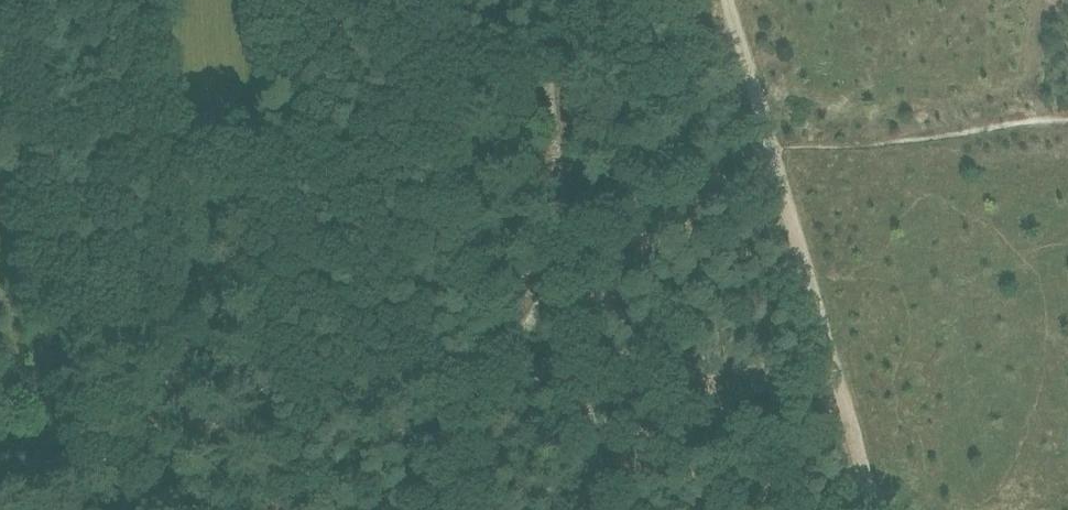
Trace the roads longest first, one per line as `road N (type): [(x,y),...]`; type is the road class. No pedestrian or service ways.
road 1 (track): [(729,0),(874,509)]

